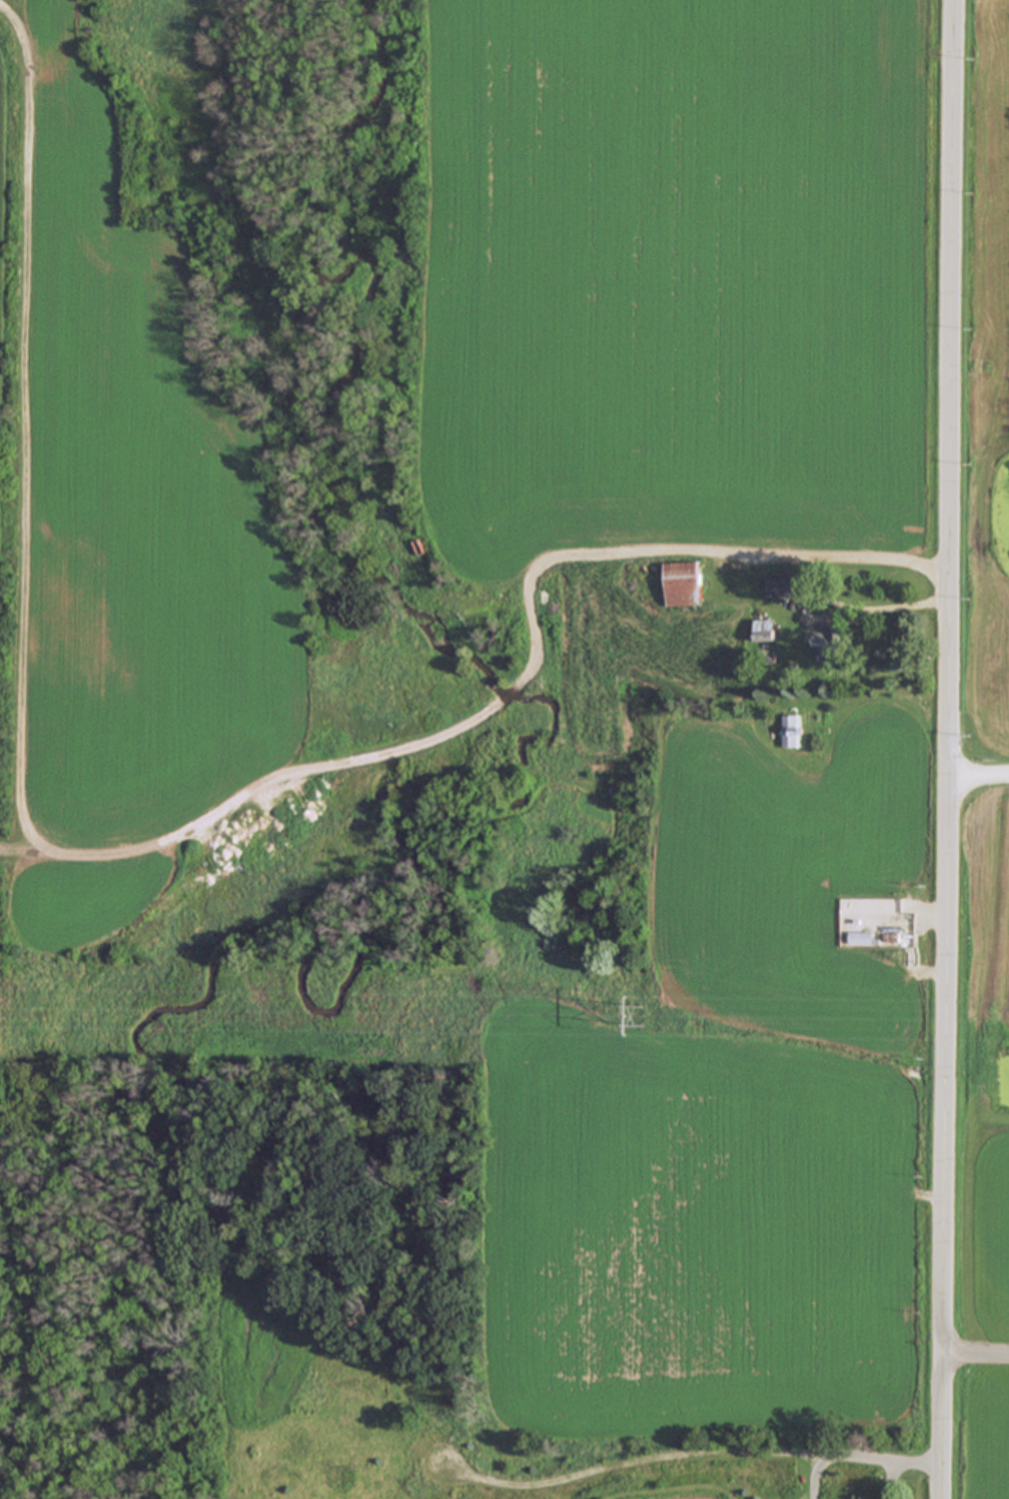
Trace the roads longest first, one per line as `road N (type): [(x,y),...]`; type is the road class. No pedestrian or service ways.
road 1 (secondary): [(956,0),(942,1498)]

